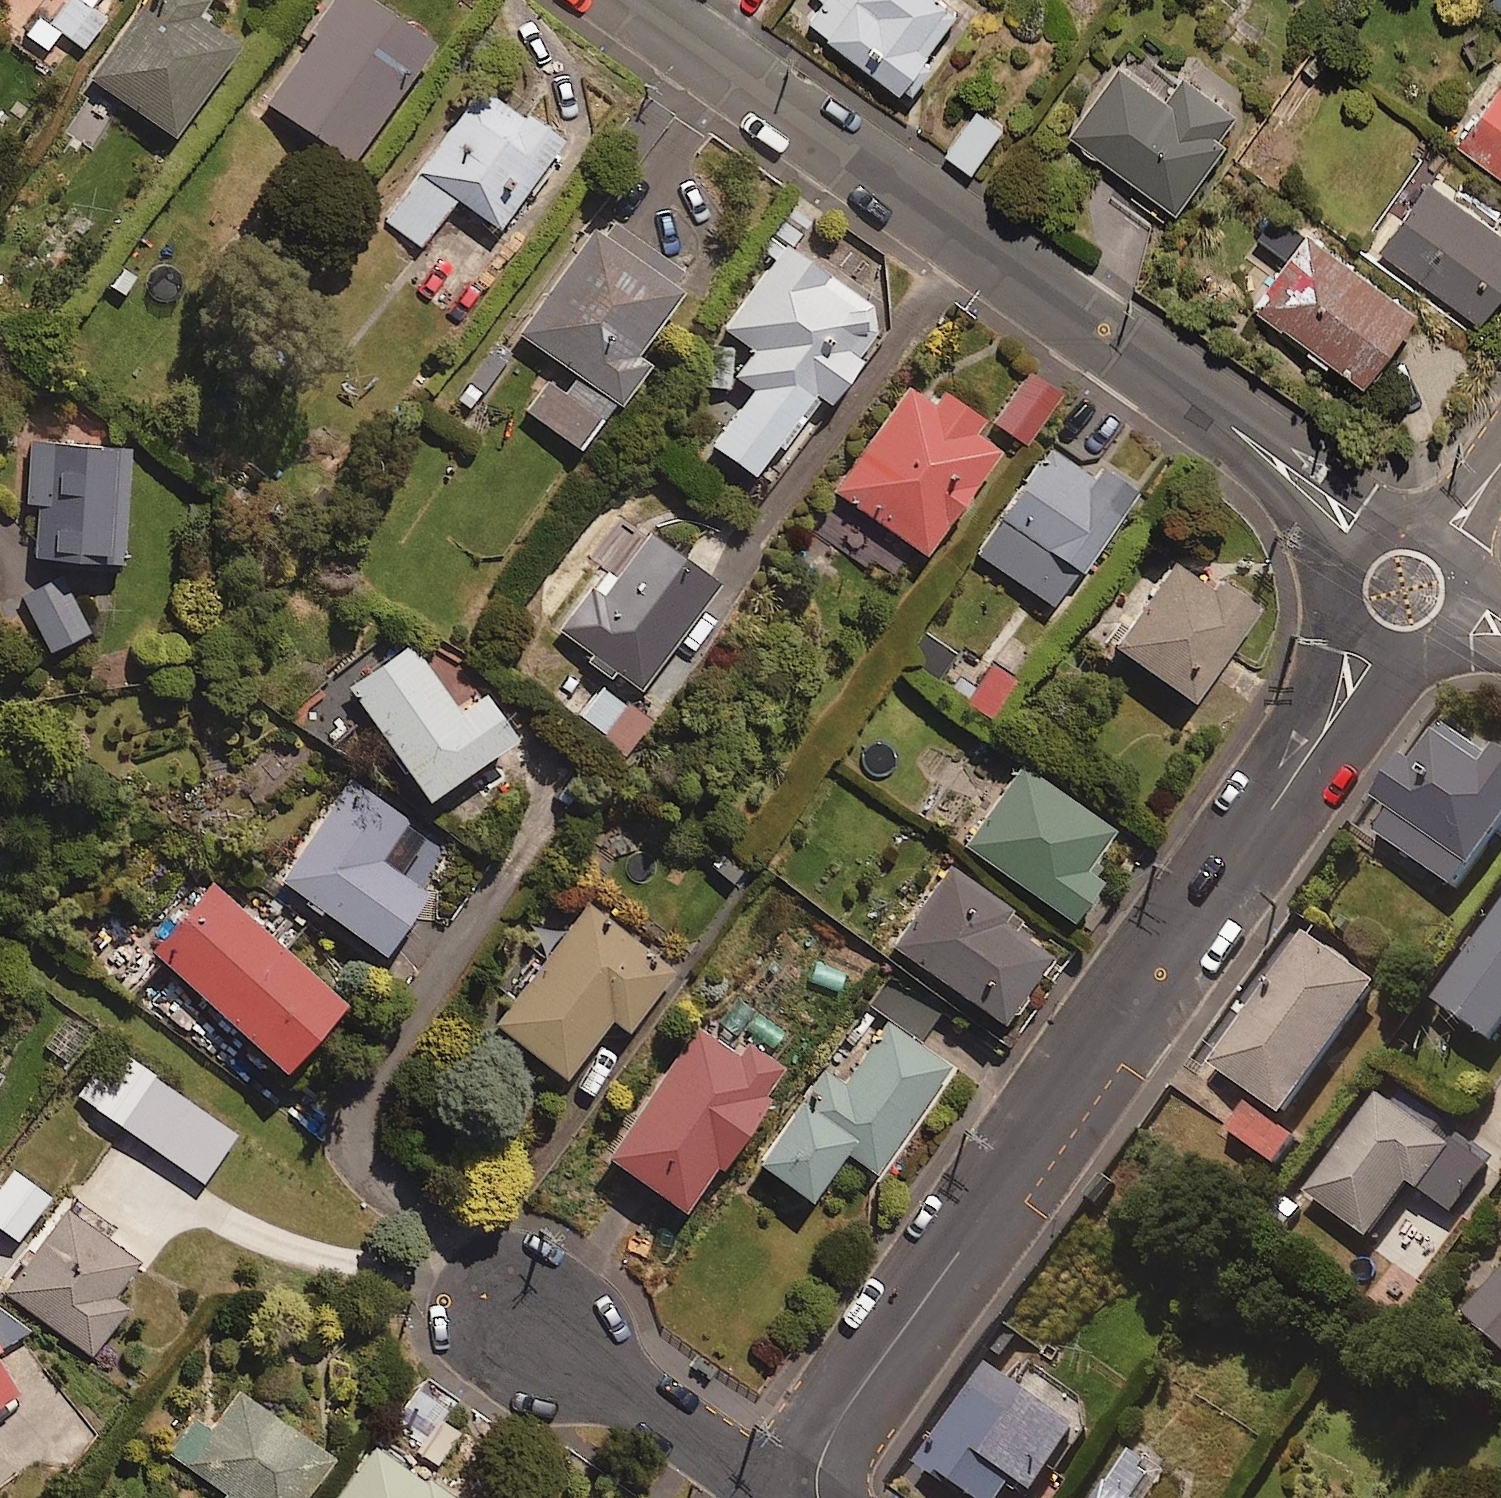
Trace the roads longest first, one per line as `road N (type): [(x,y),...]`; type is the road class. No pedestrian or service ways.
road 1 (residential): [(785,1482),(1371,647)]
road 2 (residential): [(1365,537),(1353,520),(627,0)]
road 3 (residential): [(785,1482),(504,1301)]
road 4 (residential): [(1371,647),(1341,615),(1336,593),(1339,571),(1365,537)]

